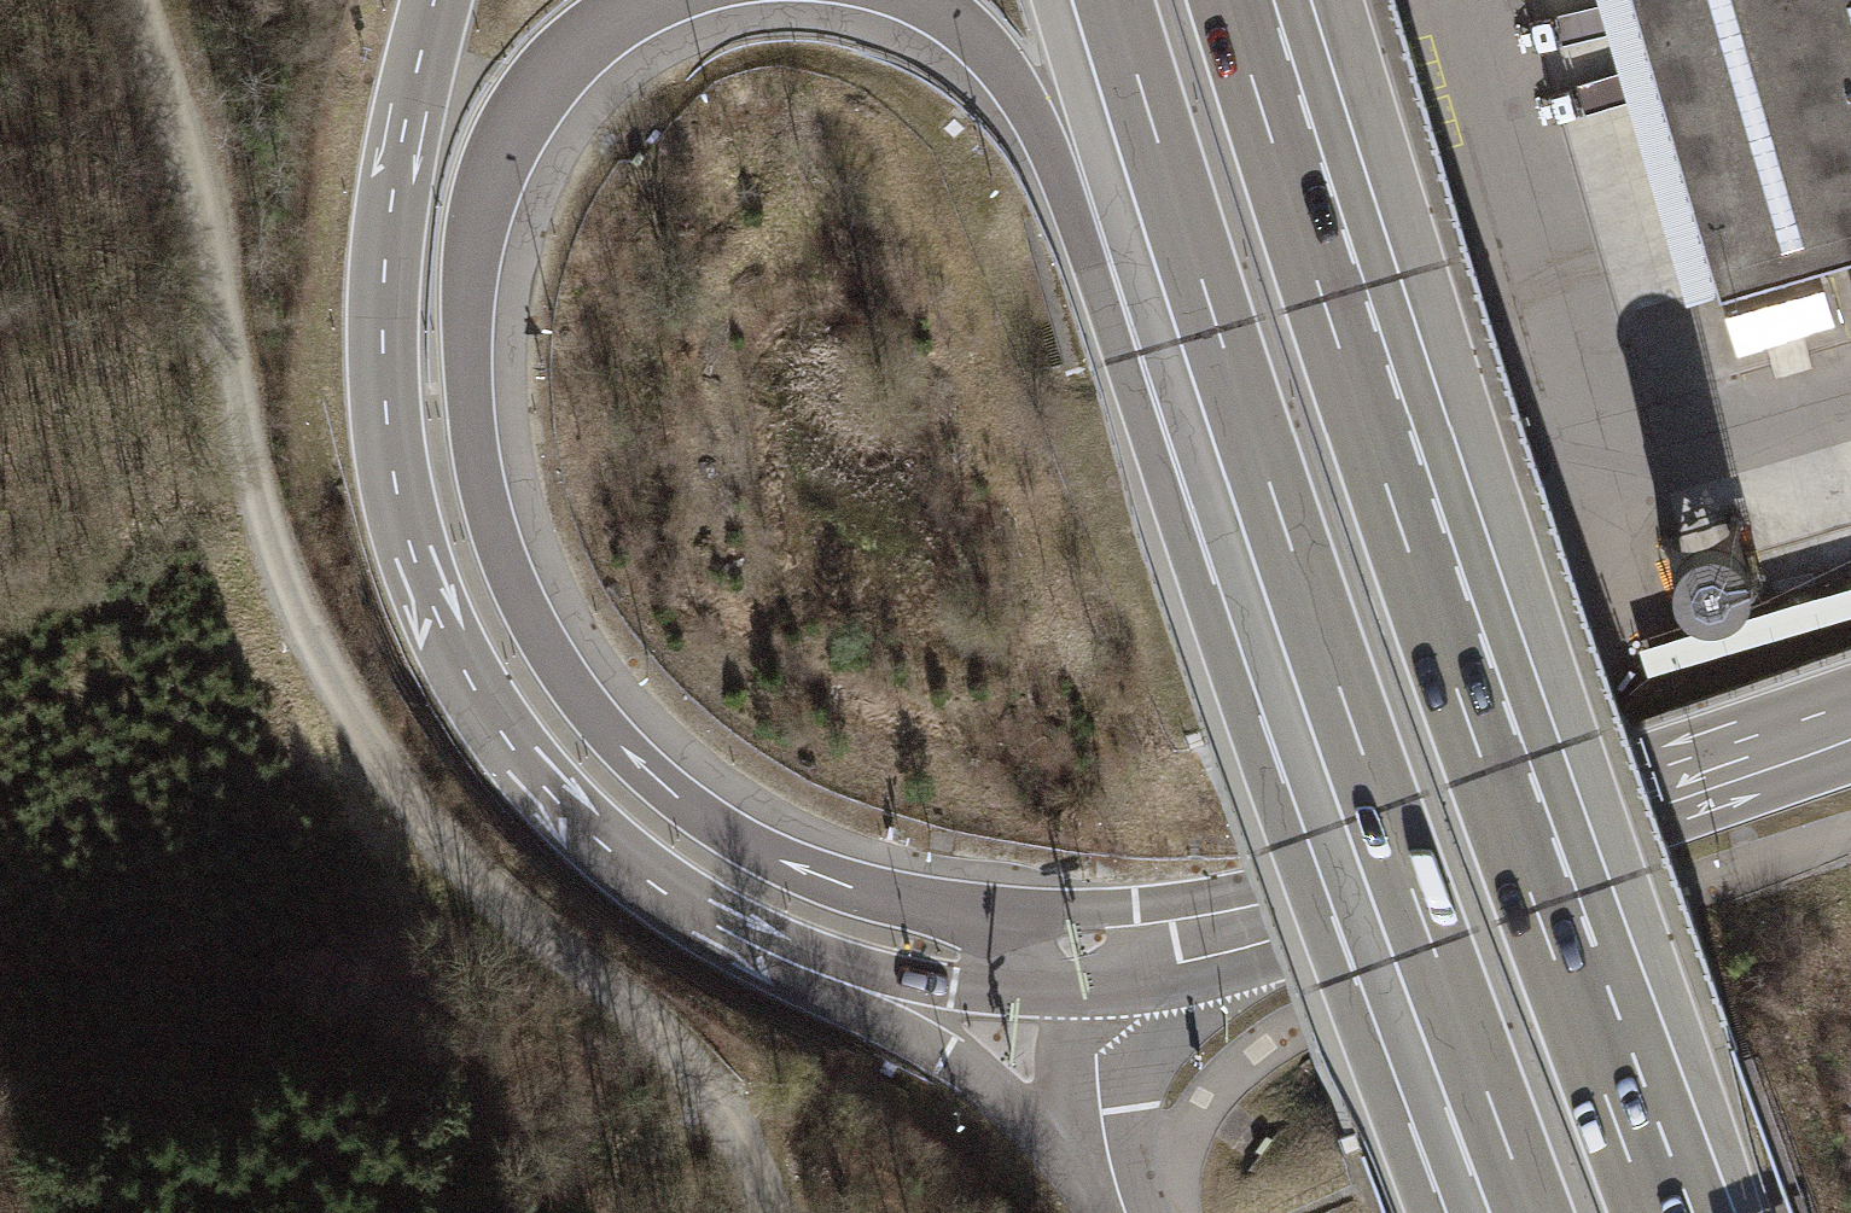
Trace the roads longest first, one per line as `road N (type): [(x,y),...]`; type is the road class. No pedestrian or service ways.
road 1 (track): [(138,0),(218,263),(260,506),(334,694),(450,853),(677,1022),(768,1212)]
road 2 (motorway): [(1096,954),(876,893),(778,856),(687,794),(606,722),(539,622),(497,510),(476,410),(474,301),(488,208),(527,125),(581,54),(663,0)]
road 3 (motorway): [(1656,1212),(1362,416),(1234,0)]
road 4 (motorway): [(435,0),(385,261),(383,380),(394,480),(419,586),(512,753),(568,821),(686,913)]
road 5 (secondary): [(1850,724),(1266,927),(1177,947),(1096,954)]
road 6 (motorway): [(1296,556),(1535,1212)]
road 7 (motorway): [(906,0),(951,25),(1037,122),(1296,556)]
road 8 (motorway): [(1115,0),(1296,556)]
road 9 (motorway): [(686,913),(778,981),(948,1054),(1114,1170)]
road 10 (motorway): [(686,913),(872,969),(956,985),(1096,954)]
road 11 (residential): [(1096,954),(1102,1112),(1114,1170)]

